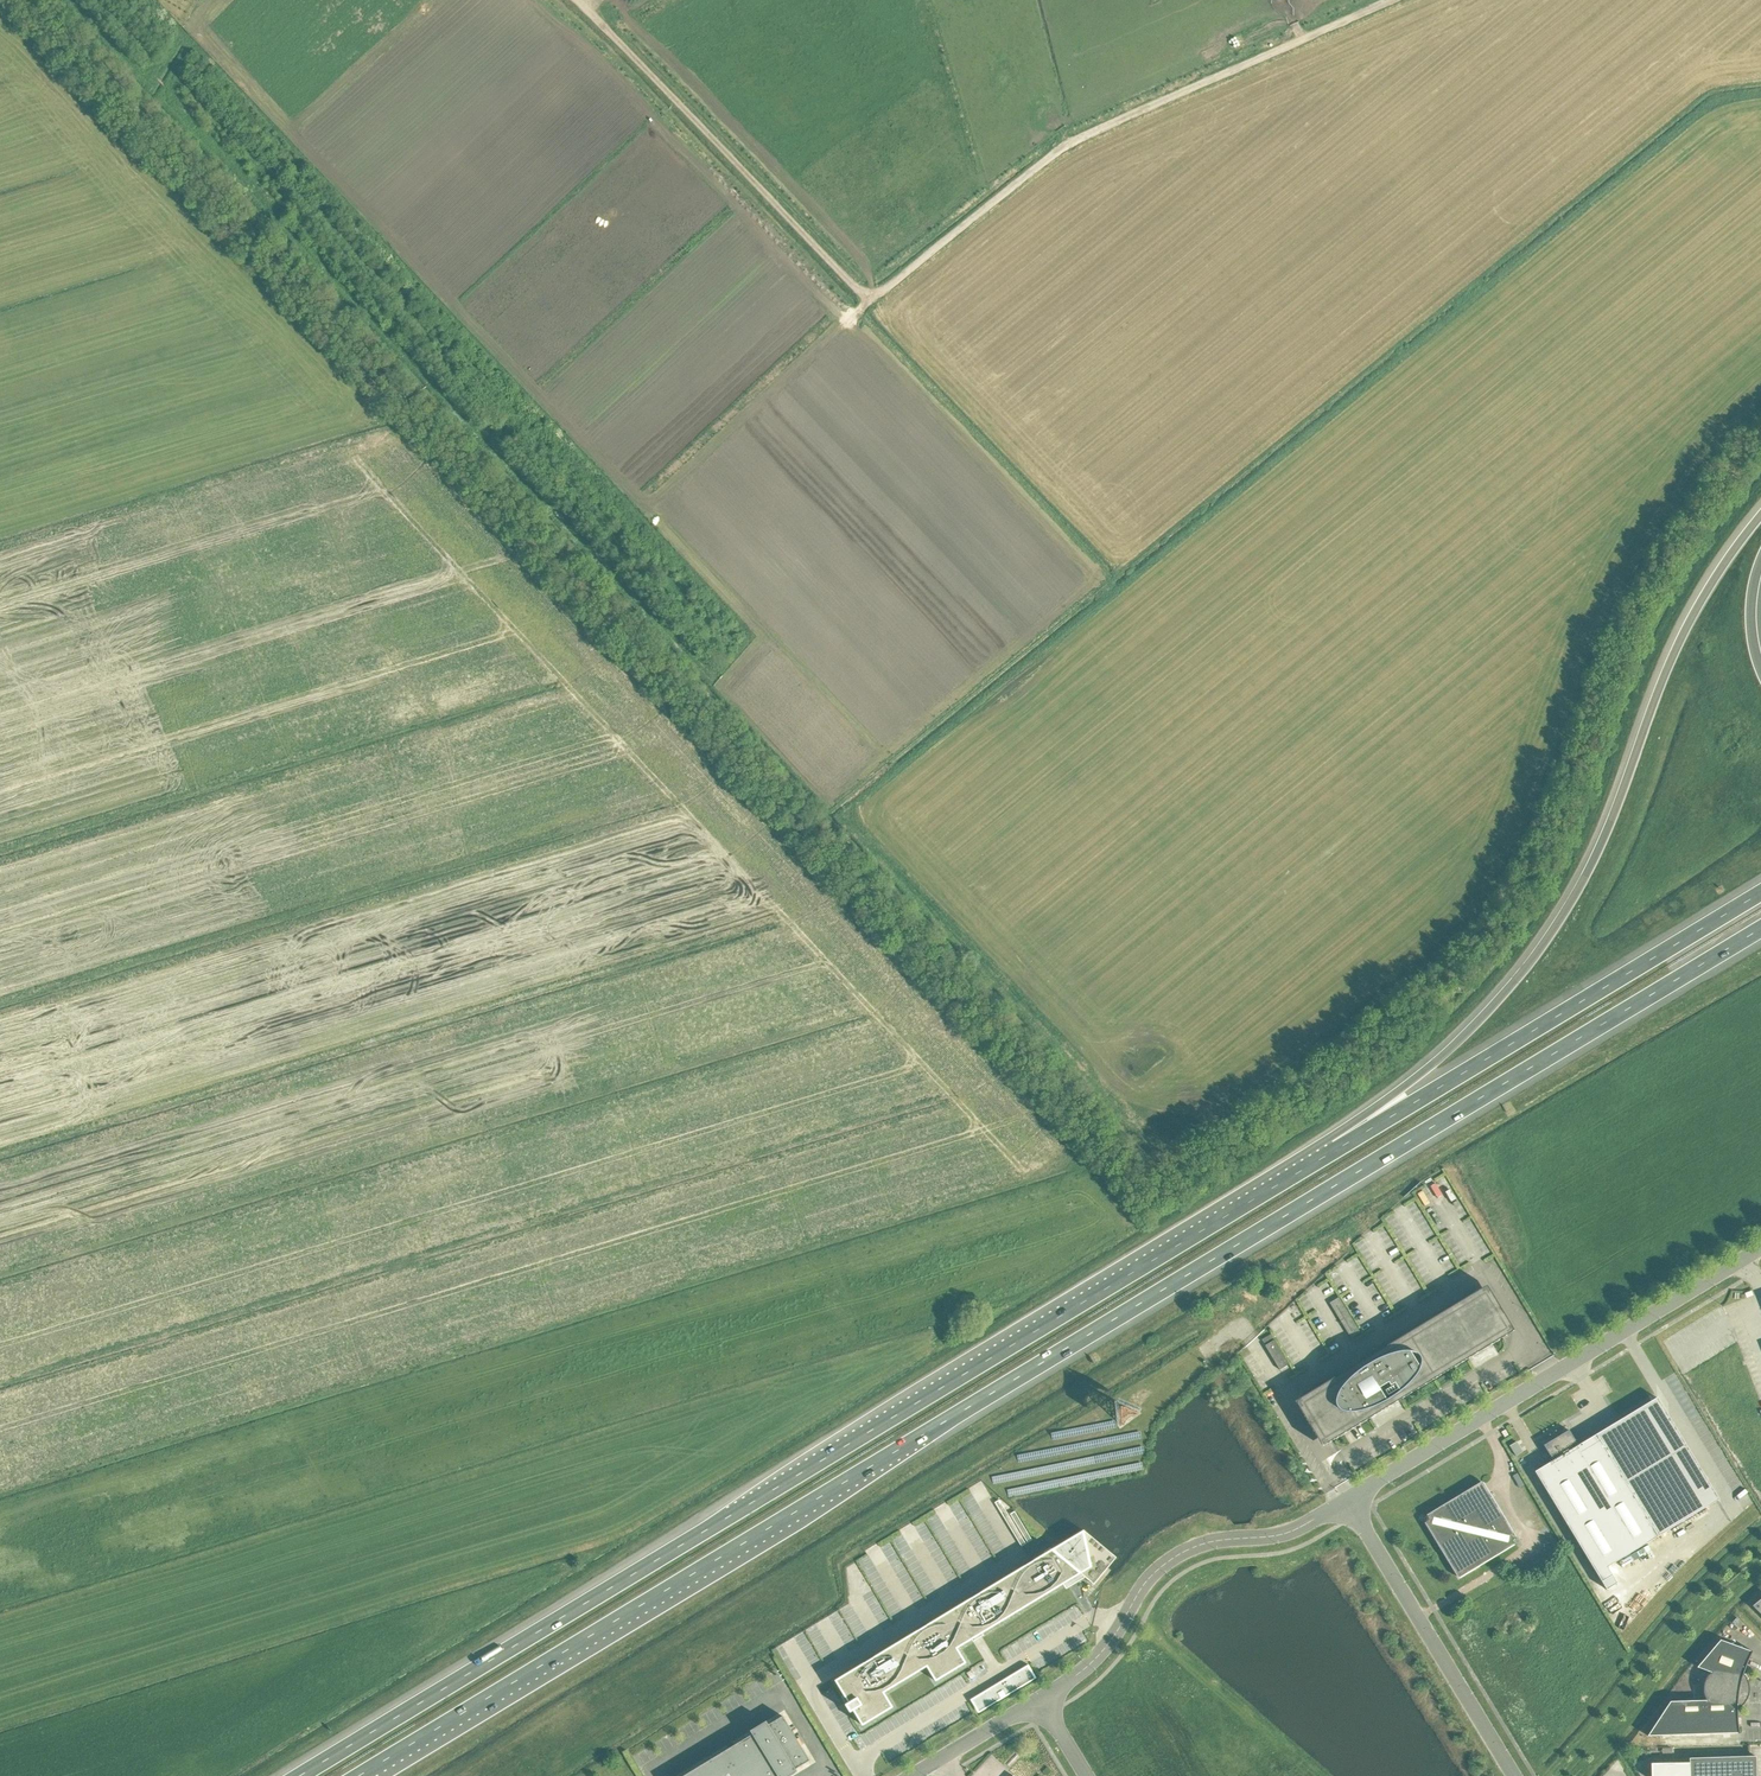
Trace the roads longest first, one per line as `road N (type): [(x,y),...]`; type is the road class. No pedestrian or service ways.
road 1 (motorway): [(361,1775),(1760,928)]
road 2 (motorway): [(1337,1150),(299,1775)]
road 3 (track): [(1392,0),(1075,141),(870,296),(574,0)]
road 4 (motorway): [(1760,517),(1697,607),(1595,857),(1561,918),(1457,1043),(1337,1150)]
road 5 (motorway): [(1760,893),(1337,1150)]
road 6 (residential): [(1760,1249),(1348,1500)]
road 7 (residential): [(1348,1500),(1293,1531),(1206,1543),(1178,1556),(1142,1585),(1092,1663),(1040,1699)]
road 8 (residential): [(1514,1775),(1348,1500)]
road 9 (residential): [(1040,1699),(912,1775)]

